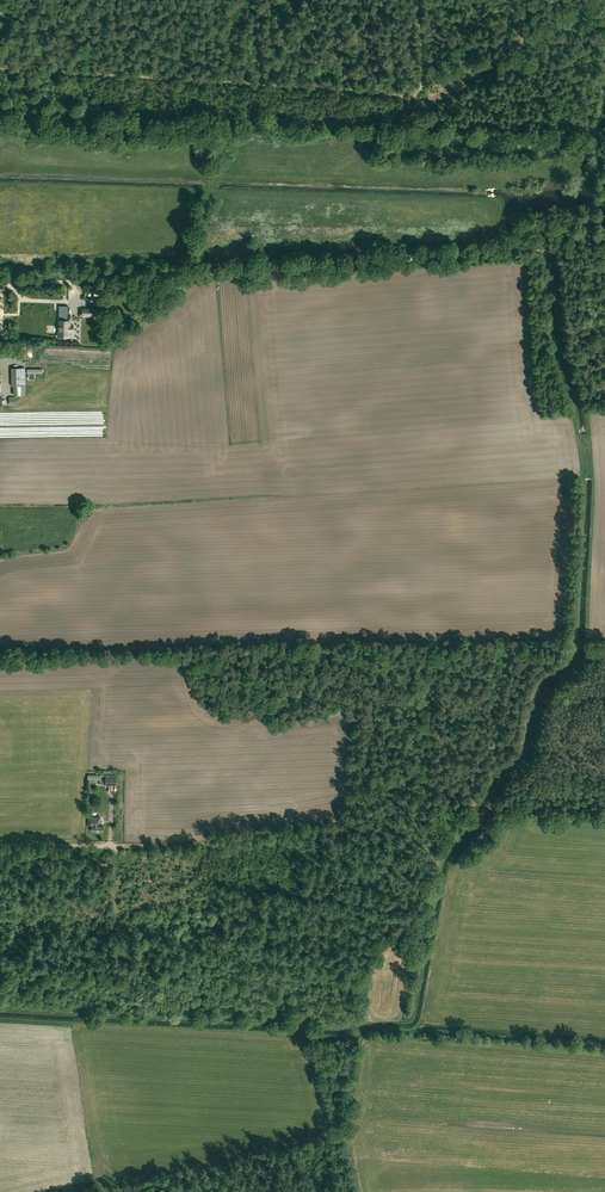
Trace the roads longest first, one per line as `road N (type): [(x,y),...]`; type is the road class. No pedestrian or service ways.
road 1 (track): [(0,846),(182,849),(451,806),(604,808)]
road 2 (track): [(0,283),(604,244)]
road 3 (track): [(343,823),(324,887),(360,958),(345,1147),(356,1191)]

